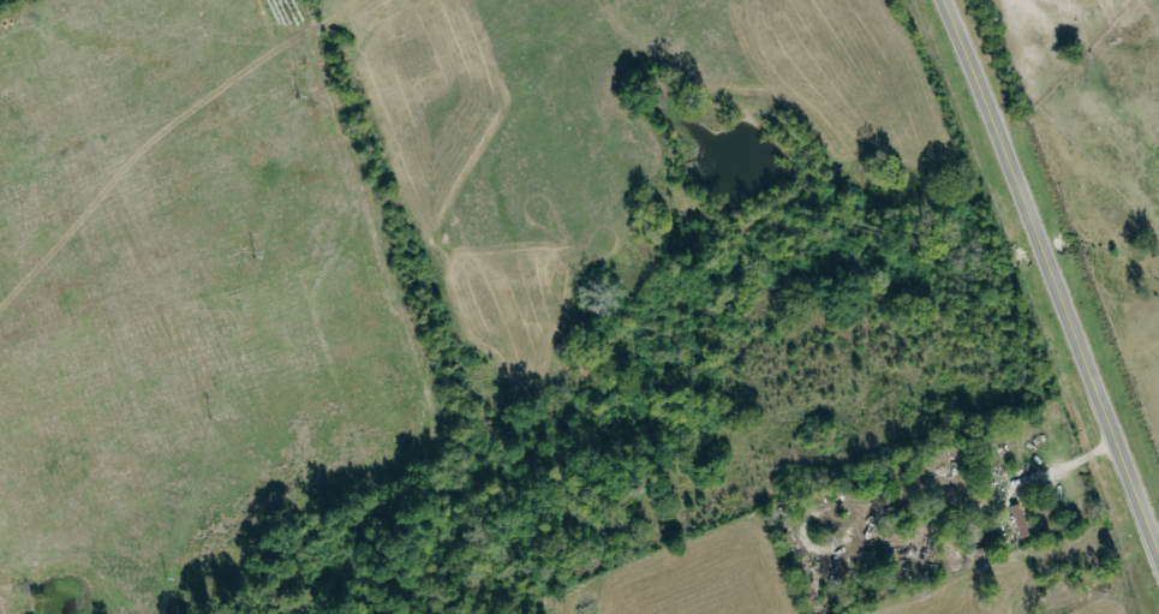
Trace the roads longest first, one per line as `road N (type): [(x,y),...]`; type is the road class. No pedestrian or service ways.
road 1 (secondary): [(942,0),(1158,552)]

